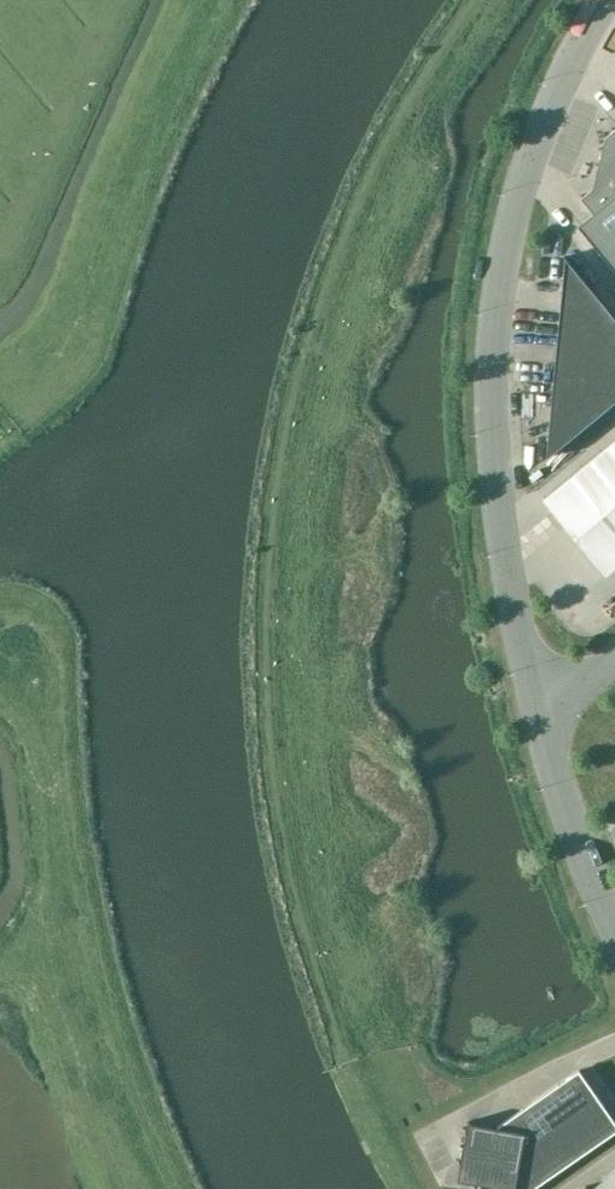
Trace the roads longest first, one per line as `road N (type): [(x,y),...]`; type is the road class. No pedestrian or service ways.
road 1 (unclassified): [(543,715),(501,529),(492,392),(496,314),(541,124),(609,0)]
road 2 (track): [(168,1188),(128,1093),(58,831),(47,626),(30,609),(0,604)]
road 3 (unclassified): [(614,929),(543,715)]

